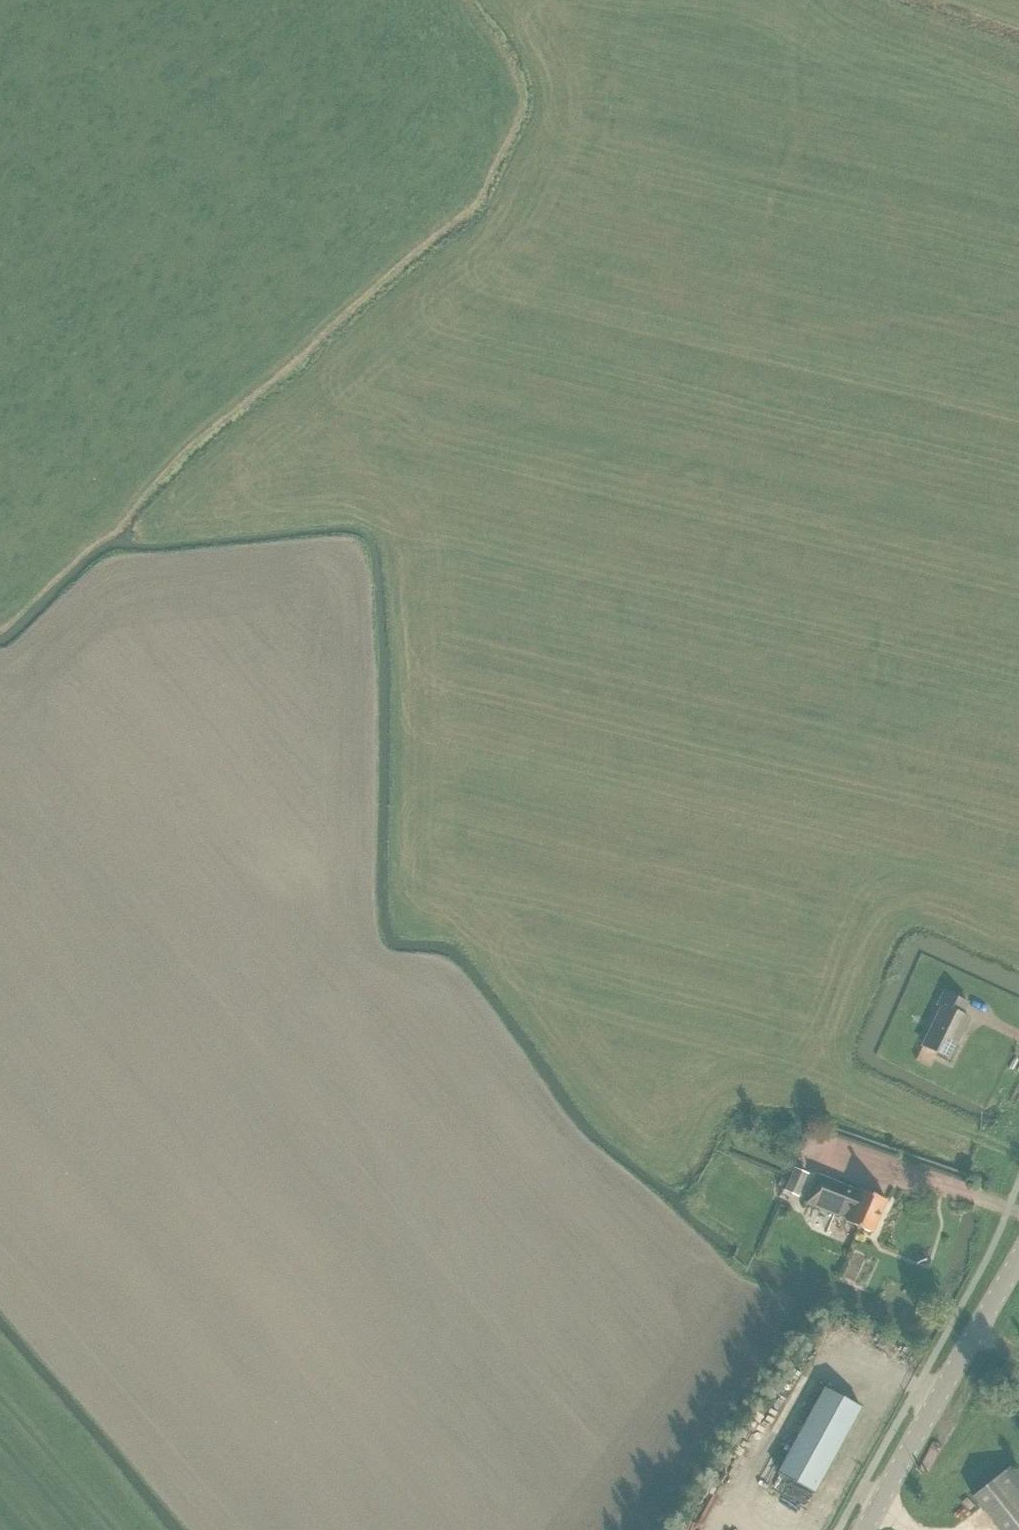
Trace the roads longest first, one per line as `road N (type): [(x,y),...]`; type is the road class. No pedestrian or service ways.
road 1 (tertiary): [(867,1529),(1018,1259)]

